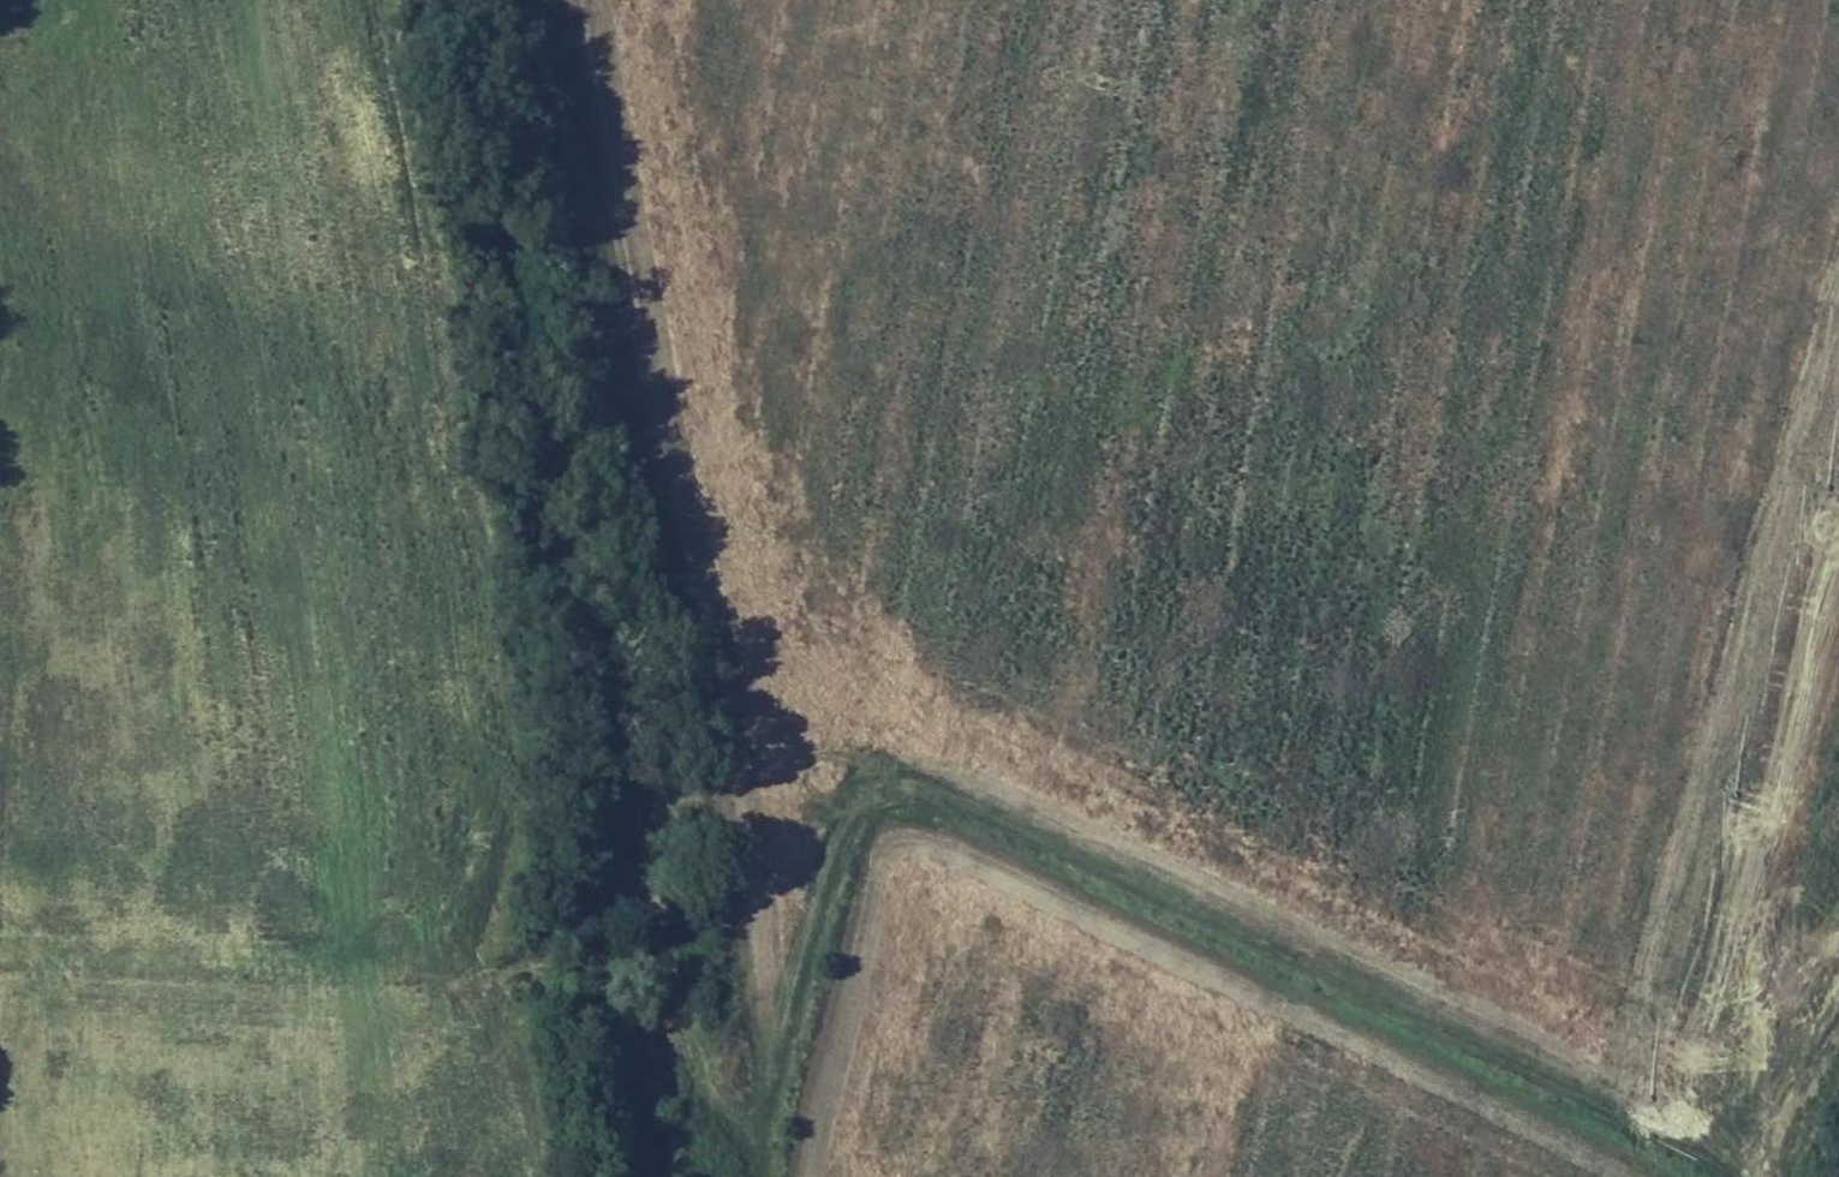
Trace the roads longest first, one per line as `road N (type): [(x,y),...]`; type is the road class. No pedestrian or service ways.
road 1 (track): [(1745,1176),(848,774),(728,1169)]
road 2 (track): [(731,1176),(676,1044),(639,897)]

